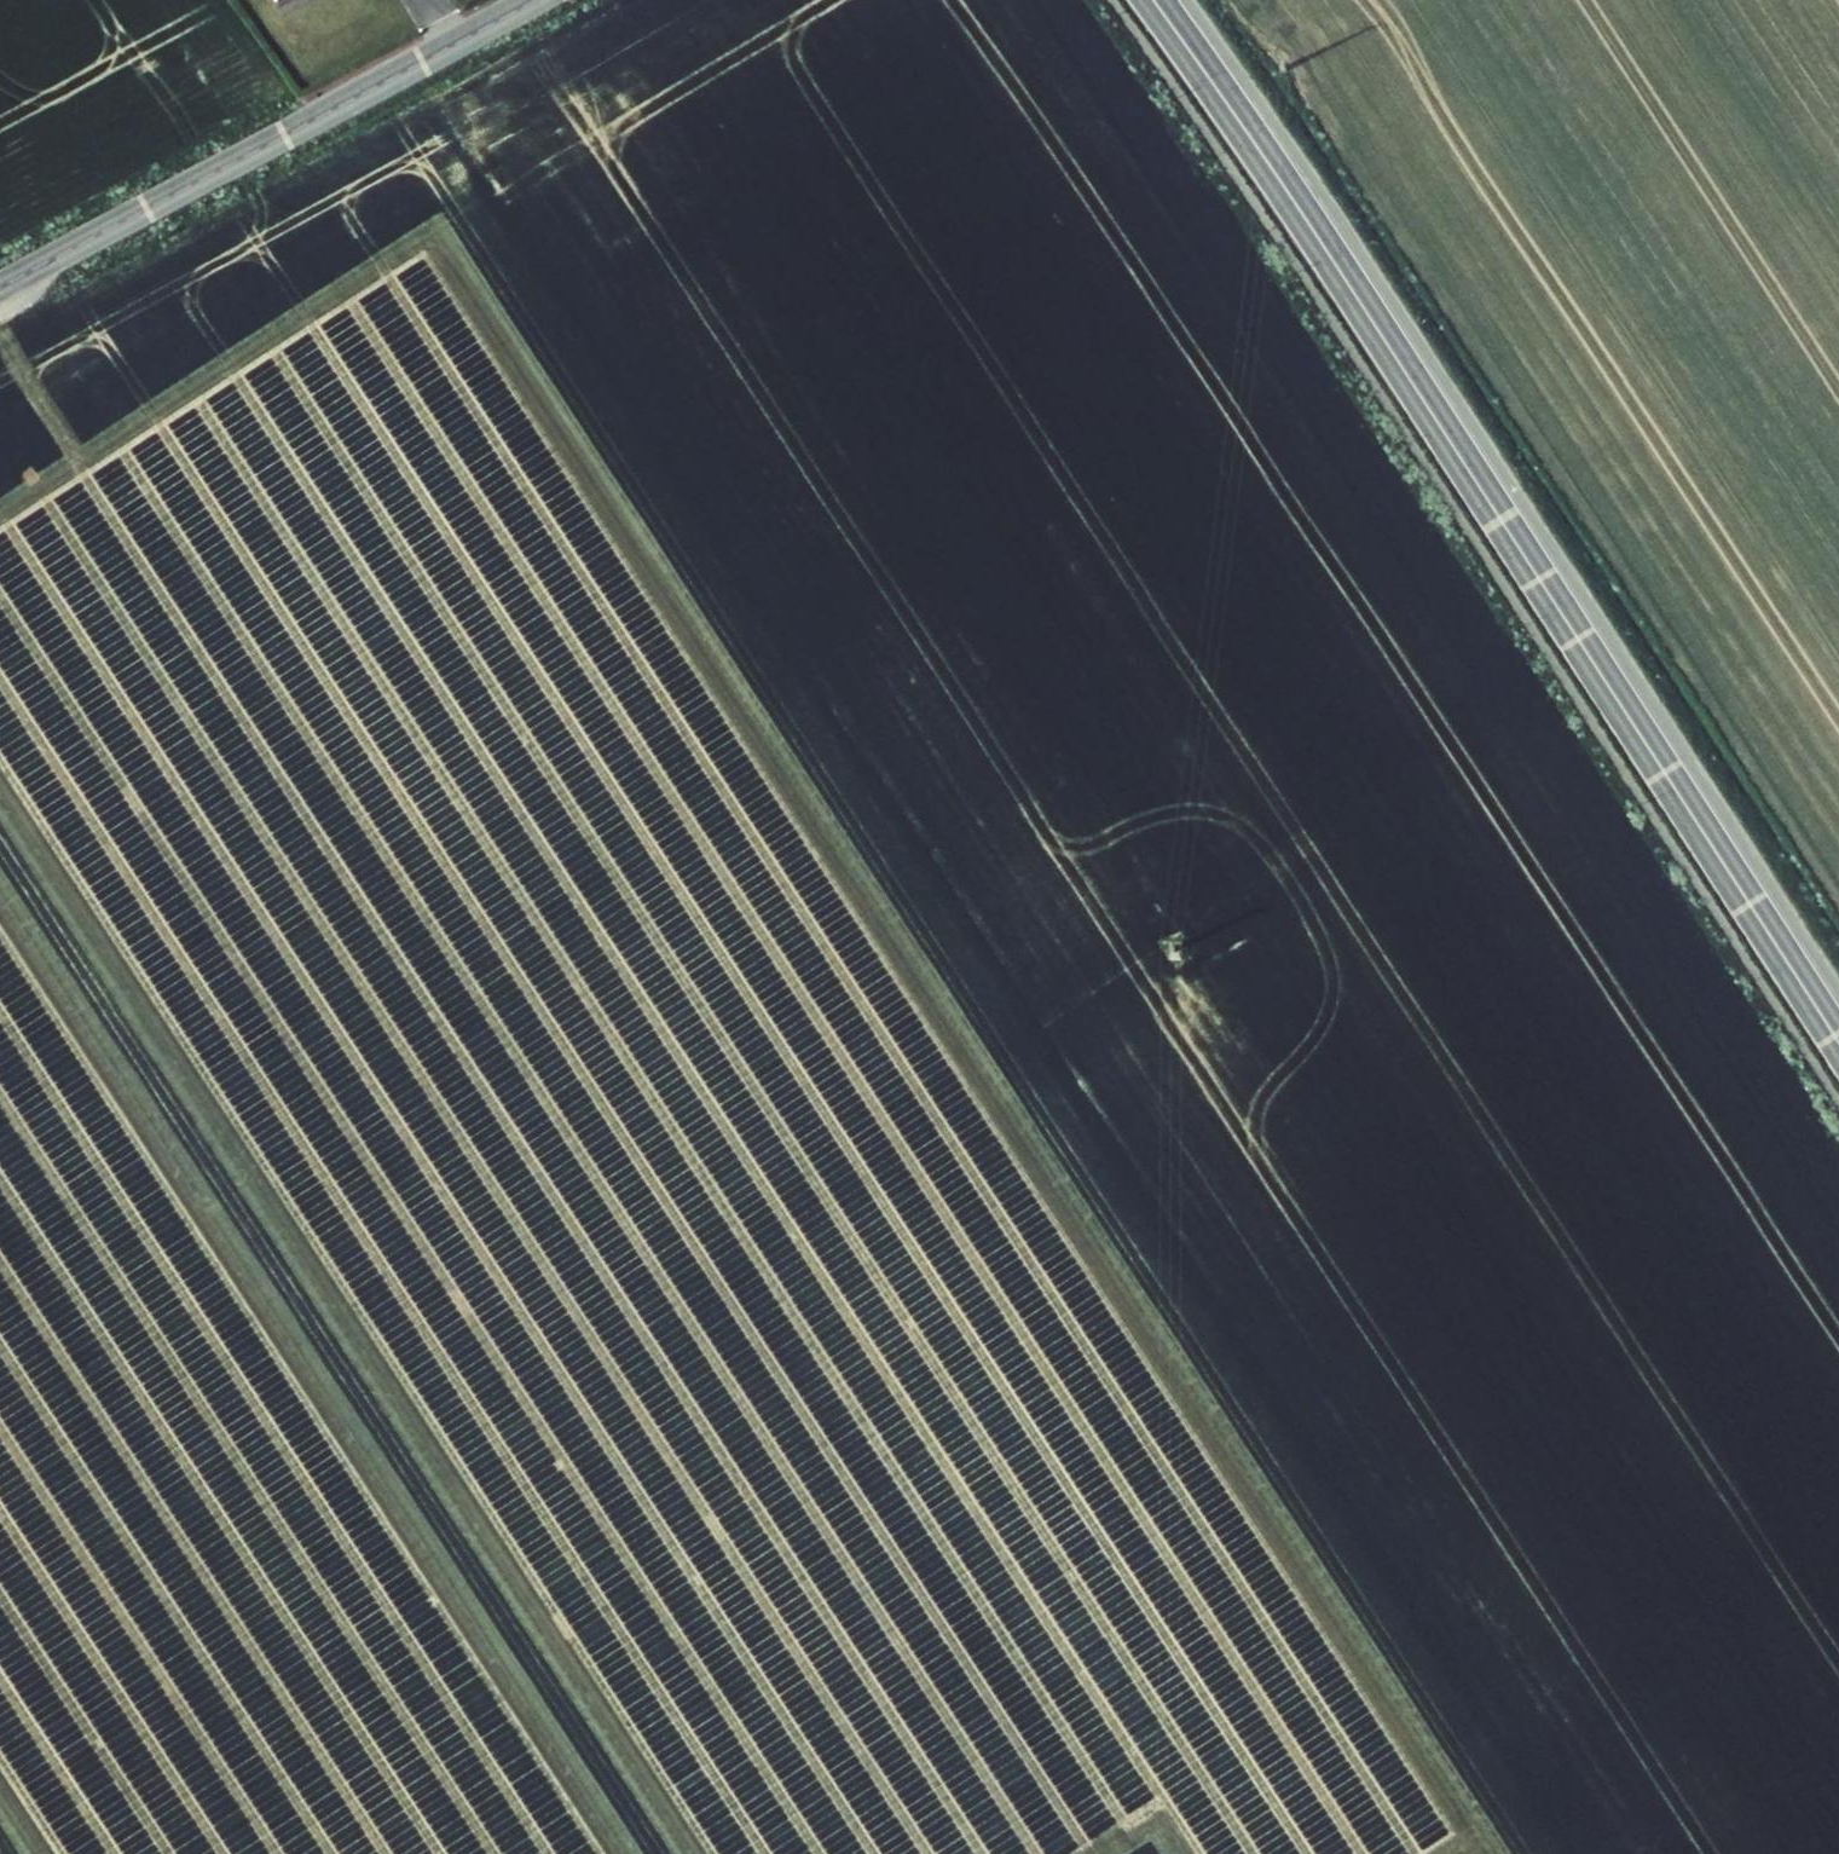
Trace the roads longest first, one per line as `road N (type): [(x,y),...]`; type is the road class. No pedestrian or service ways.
road 1 (primary): [(1155,0),(1348,281),(1838,1040)]
road 2 (tertiary): [(0,288),(537,0)]

